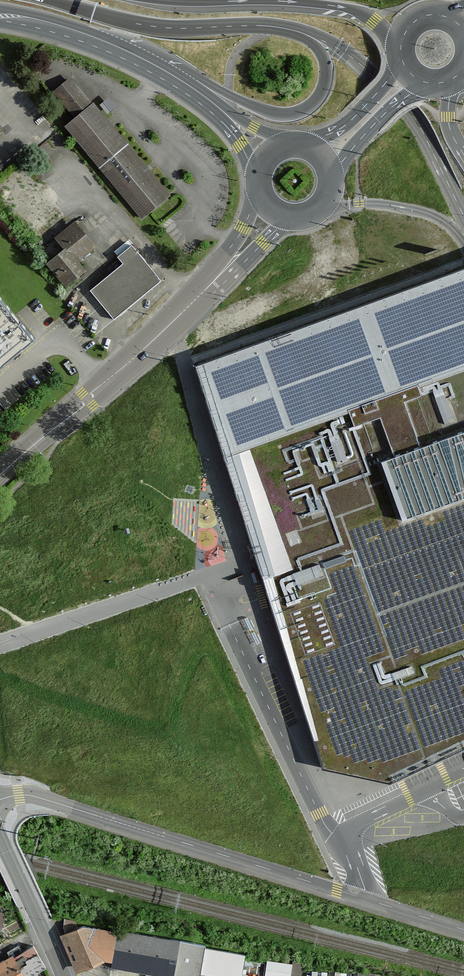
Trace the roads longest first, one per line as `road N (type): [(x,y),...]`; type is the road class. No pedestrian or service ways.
road 1 (tertiary): [(463,929),(31,795),(0,799)]
road 2 (motorway): [(53,0),(153,26),(294,30),(317,47),(327,70),(315,102),(289,114),(172,80)]
road 3 (tertiary): [(220,275),(0,480)]
road 4 (motorway): [(157,0),(345,8),(366,15),(401,48)]
road 5 (primary): [(0,16),(91,40),(172,80)]
road 6 (tertiary): [(0,835),(64,975)]
road 7 (primary): [(332,179),(378,120),(429,83)]
road 8 (primary): [(402,59),(347,124),(305,146)]

